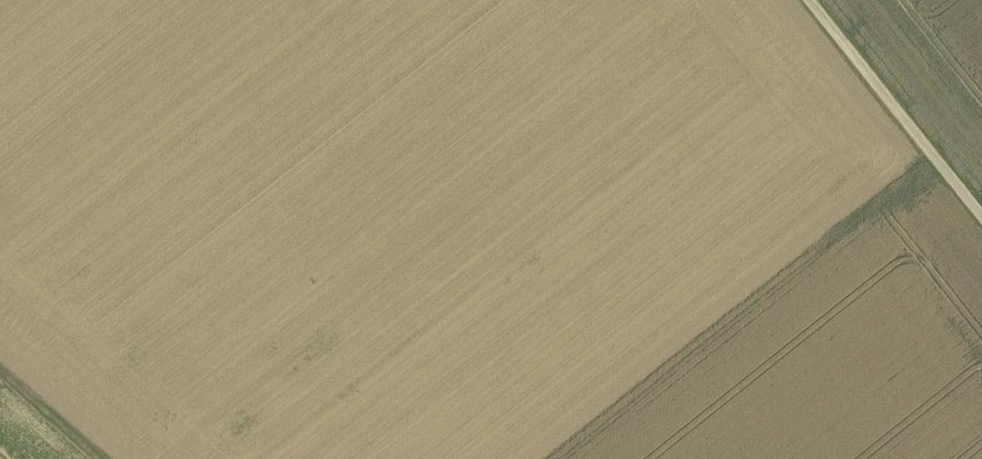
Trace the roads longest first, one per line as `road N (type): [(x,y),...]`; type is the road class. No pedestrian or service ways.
road 1 (track): [(810,0),(981,219)]

